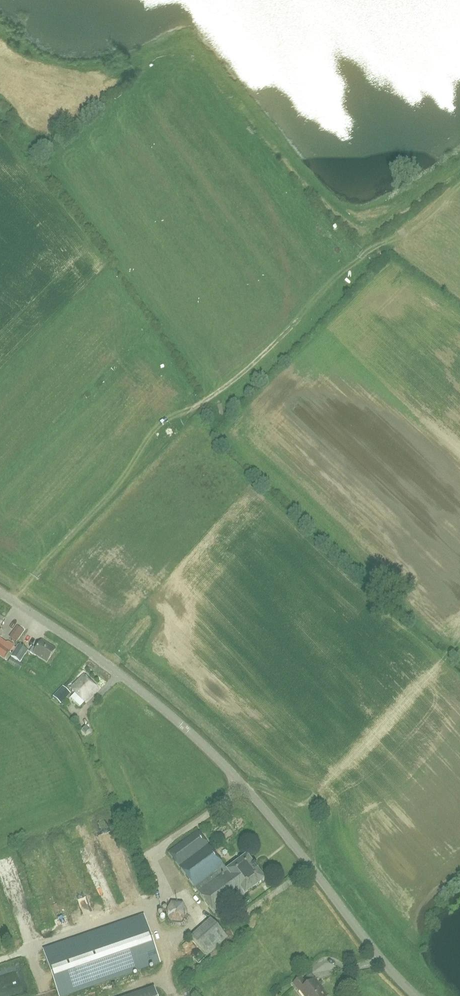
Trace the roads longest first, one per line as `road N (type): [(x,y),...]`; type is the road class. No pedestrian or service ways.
road 1 (tertiary): [(417,995),(220,759),(99,658),(0,592)]

